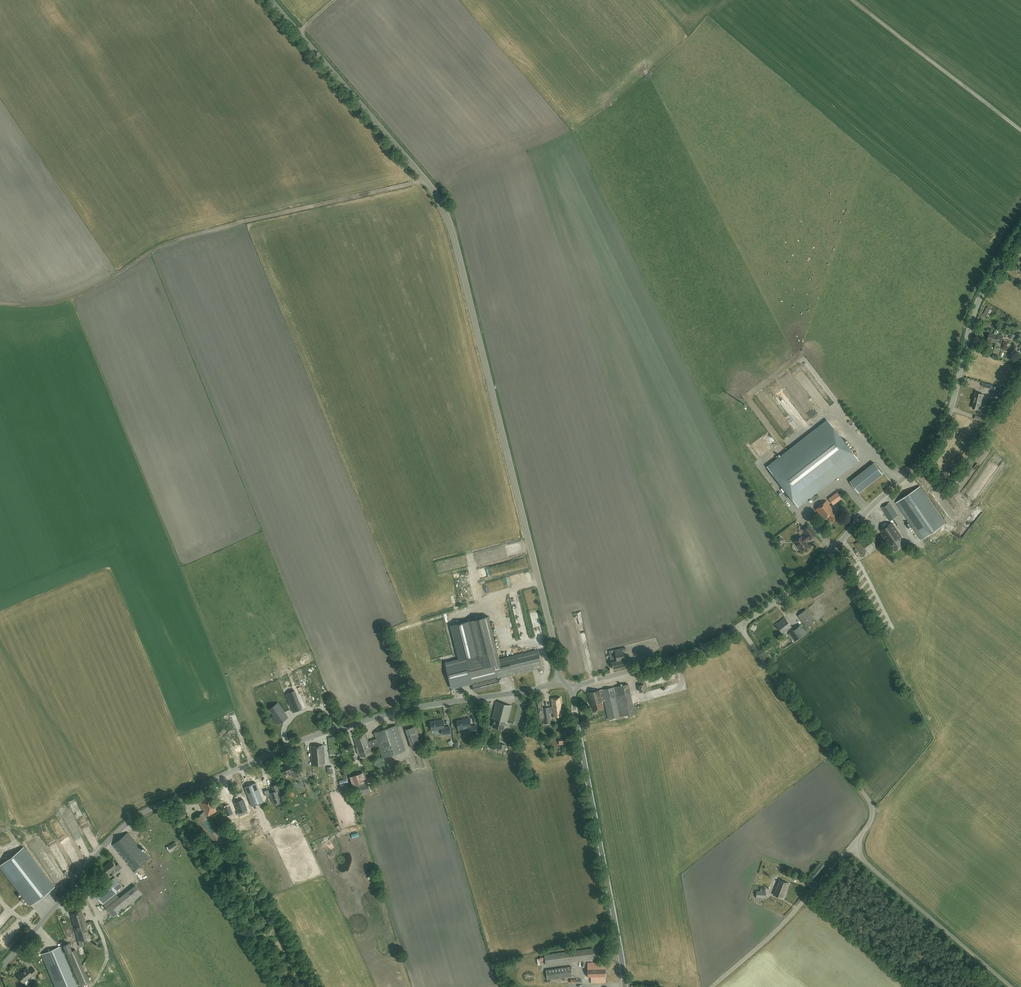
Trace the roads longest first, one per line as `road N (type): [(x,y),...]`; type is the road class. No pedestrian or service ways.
road 1 (unclassified): [(559,683),(446,221),(420,173),(268,0)]
road 2 (unclassified): [(0,967),(114,835),(159,805),(323,733),(559,683)]
road 3 (unclassified): [(739,626),(818,567),(926,456),(950,413),(980,297),(1020,230)]
road 4 (track): [(425,181),(172,243),(64,302)]
road 5 (unclassified): [(625,986),(572,686)]
road 6 (unclassified): [(859,847),(870,801),(739,626)]
road 7 (unclassified): [(1010,986),(868,865),(859,847)]
road 8 (unclassified): [(711,986),(859,847)]
road 9 (unclassified): [(572,686),(690,653),(739,626)]

